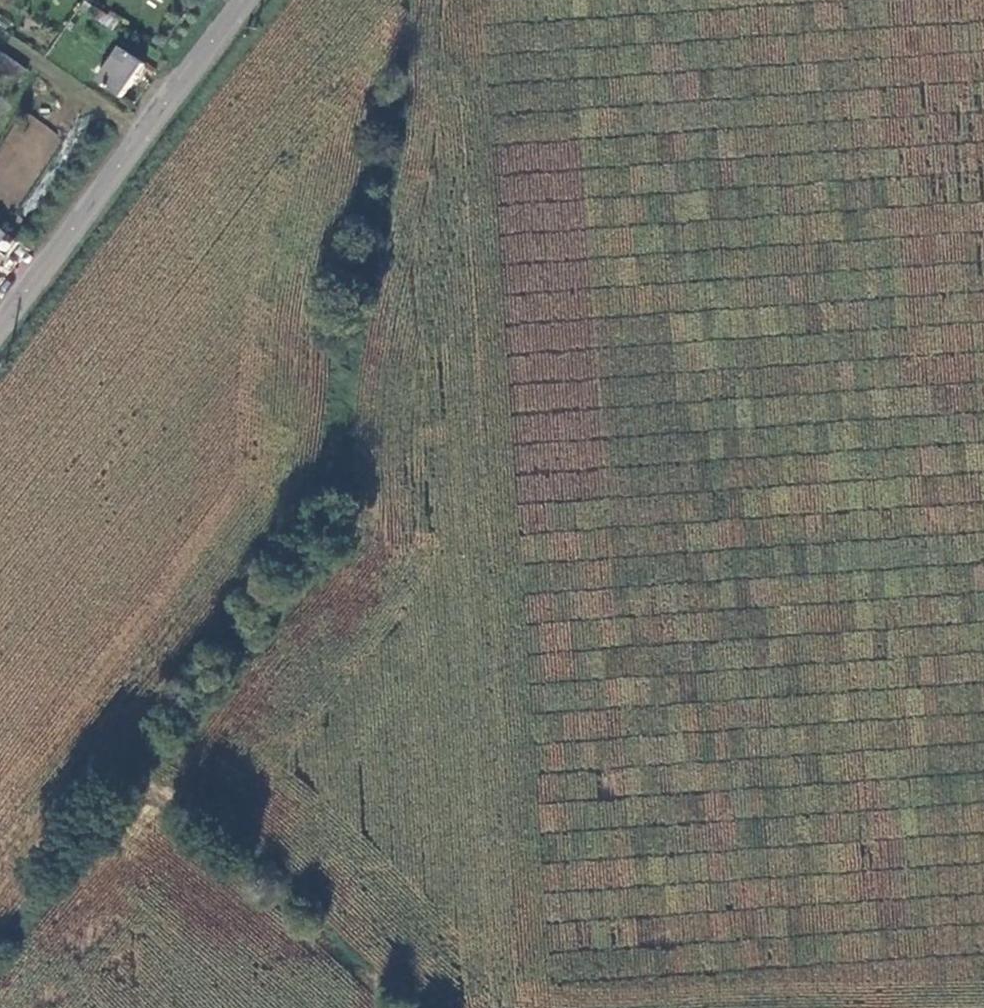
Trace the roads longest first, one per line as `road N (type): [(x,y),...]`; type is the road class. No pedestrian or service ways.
road 1 (tertiary): [(0,321),(243,0)]

